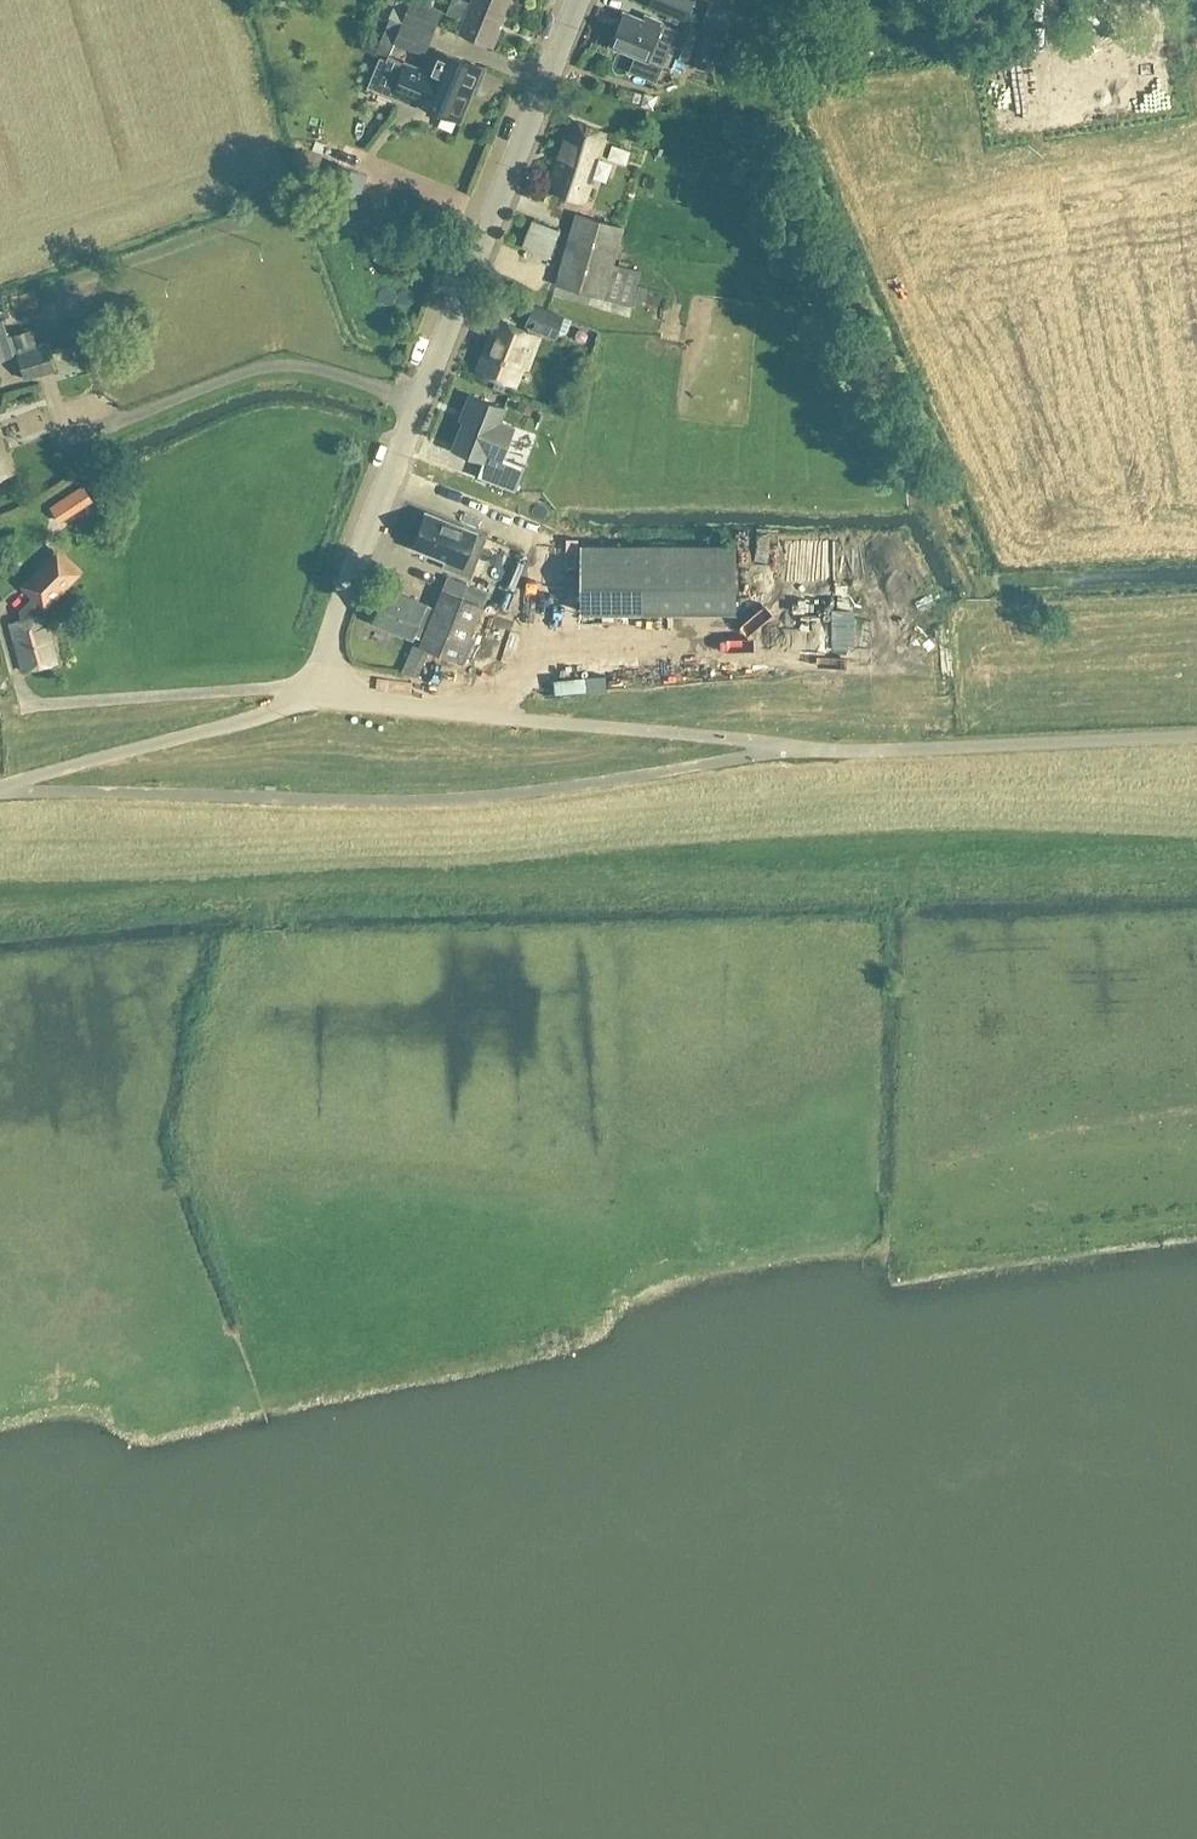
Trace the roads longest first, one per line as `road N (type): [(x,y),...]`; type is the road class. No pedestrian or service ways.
road 1 (residential): [(314,701),(332,628),(576,0)]
road 2 (unclassified): [(792,745),(314,701)]
road 3 (unclassified): [(314,701),(0,786)]

